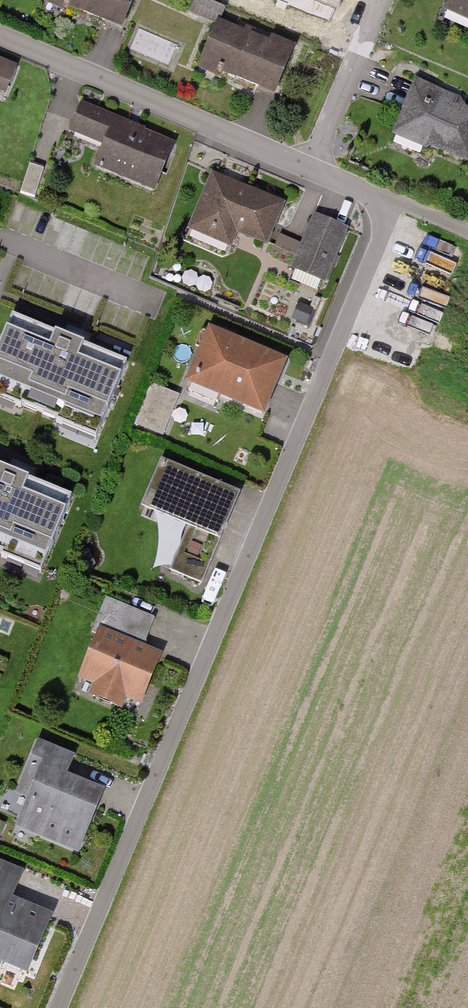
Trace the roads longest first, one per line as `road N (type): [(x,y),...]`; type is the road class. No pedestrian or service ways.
road 1 (residential): [(397,203),(60,1007)]
road 2 (unclassified): [(397,203),(0,36)]

